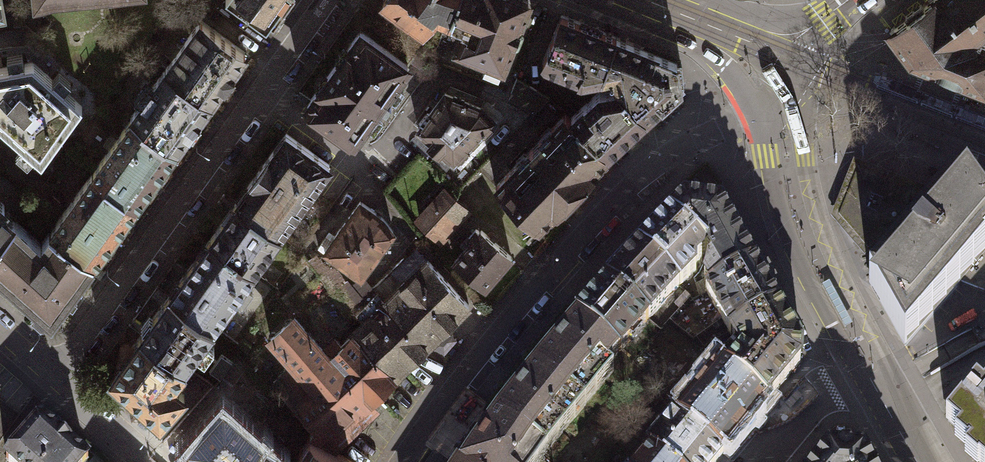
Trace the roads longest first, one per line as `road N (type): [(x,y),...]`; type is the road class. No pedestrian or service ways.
road 1 (residential): [(774,96),(665,157),(609,206),(456,388),(405,461)]
road 2 (residential): [(329,0),(56,380)]
road 3 (secondary): [(774,96),(768,157),(788,242),(834,334),(878,395)]
road 4 (residential): [(752,461),(813,393),(841,385),(878,395)]
road 5 (secondary): [(786,58),(646,0)]
road 6 (residential): [(148,461),(56,380)]

